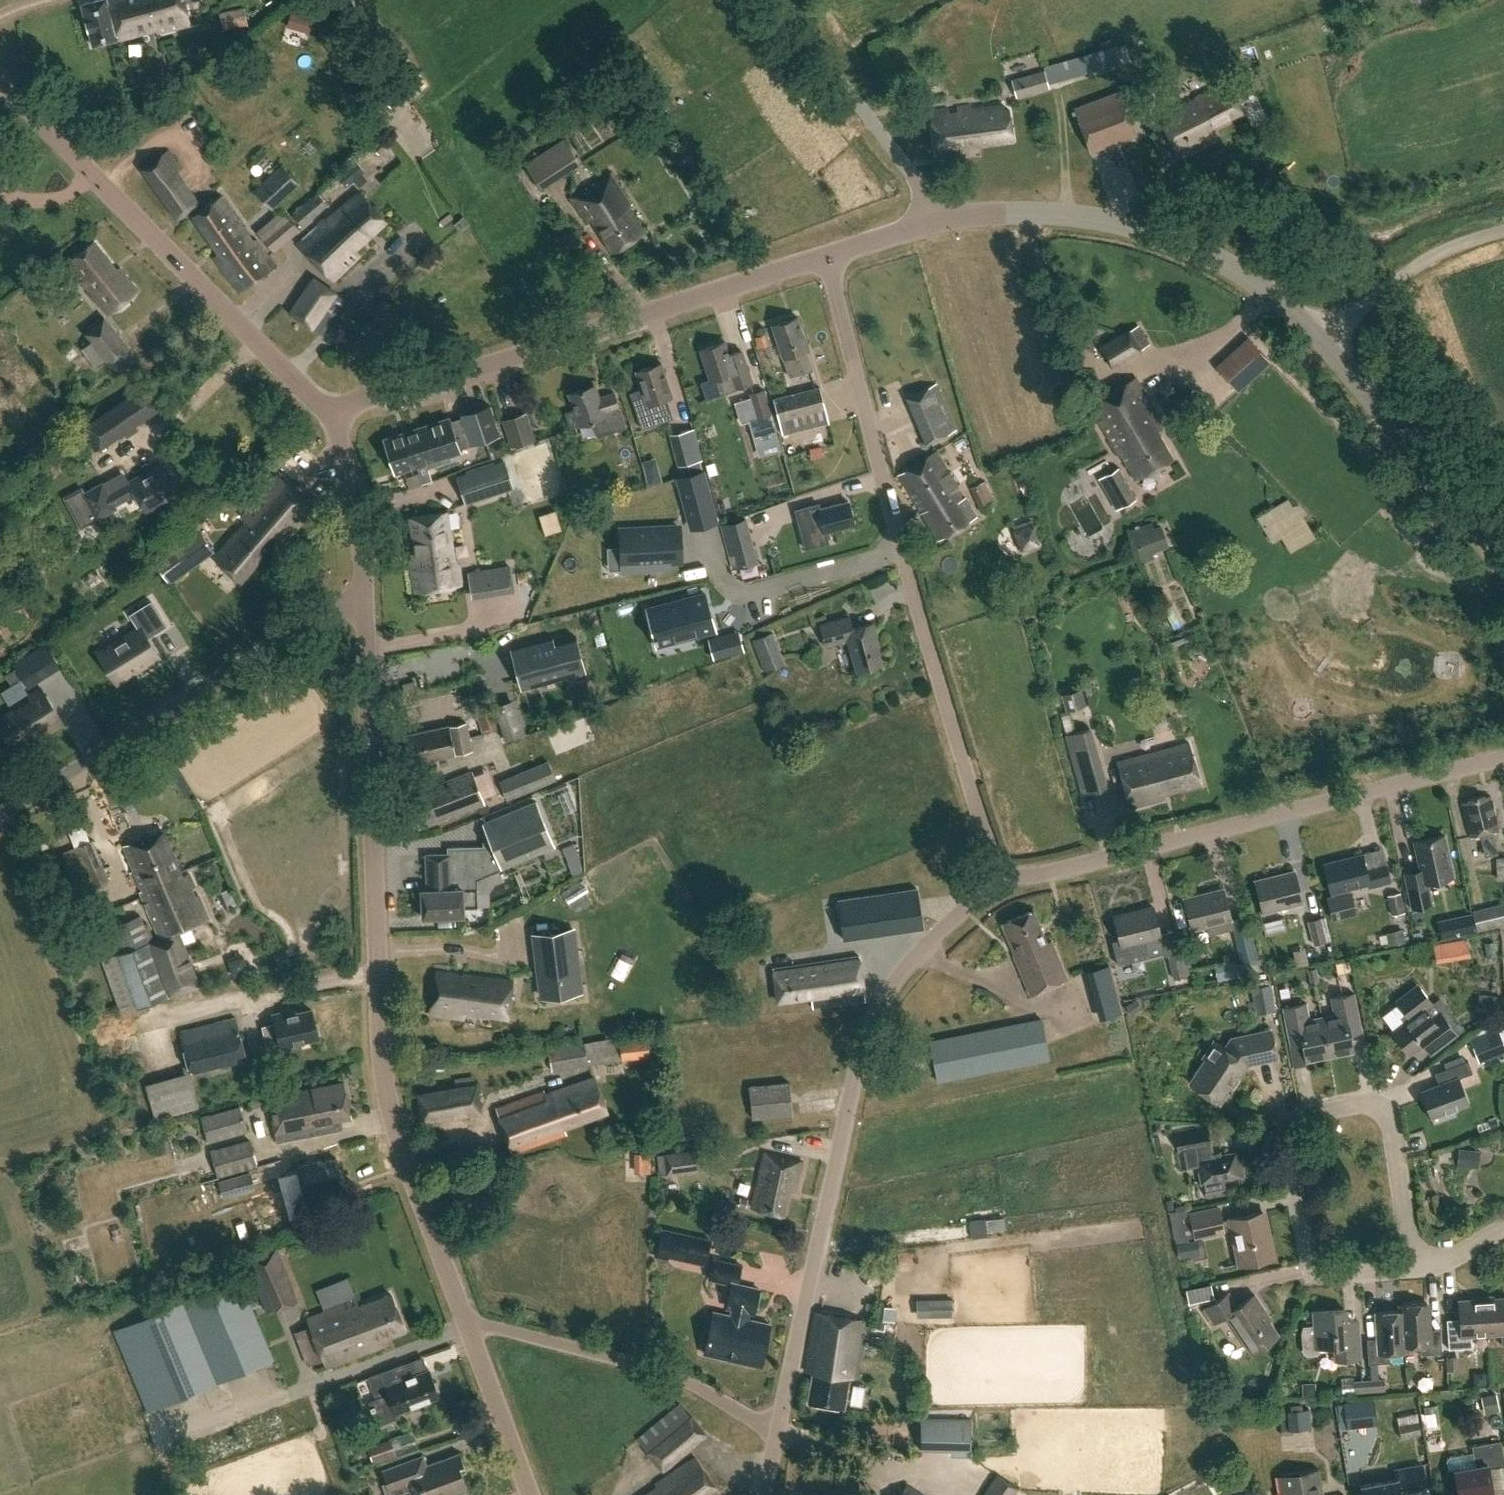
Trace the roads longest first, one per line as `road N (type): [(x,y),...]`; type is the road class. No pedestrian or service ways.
road 1 (tertiary): [(470,1333),(404,1157),(387,1073),(364,602)]
road 2 (residential): [(997,879),(826,258)]
road 3 (unclassified): [(778,1428),(875,1016),(918,955),(997,879)]
road 4 (unclassified): [(997,879),(1503,757)]
road 5 (tertiary): [(340,416),(353,401),(826,258)]
road 6 (tertiary): [(340,416),(0,80)]
road 7 (tertiary): [(1330,336),(1265,286),(1189,244),(1120,222),(1049,212),(933,223)]
road 8 (unclassified): [(0,813),(334,606),(364,602)]
road 9 (residential): [(1412,1264),(1315,1269),(1287,1143),(1299,1117),(1374,1100),(1391,1115)]
road 10 (residential): [(778,1428),(651,1366),(495,1327),(470,1333)]
road 11 (tertiary): [(1503,558),(1330,336)]
road 12 (unclassified): [(933,223),(914,178),(779,0)]
road 13 (unclassified): [(1330,336),(1423,261),(1503,232)]
road 14 (tertiary): [(364,602),(358,497),(339,450),(340,416)]
road 15 (tertiary): [(528,1494),(470,1333)]
road 16 (residential): [(1391,1115),(1412,1264)]

